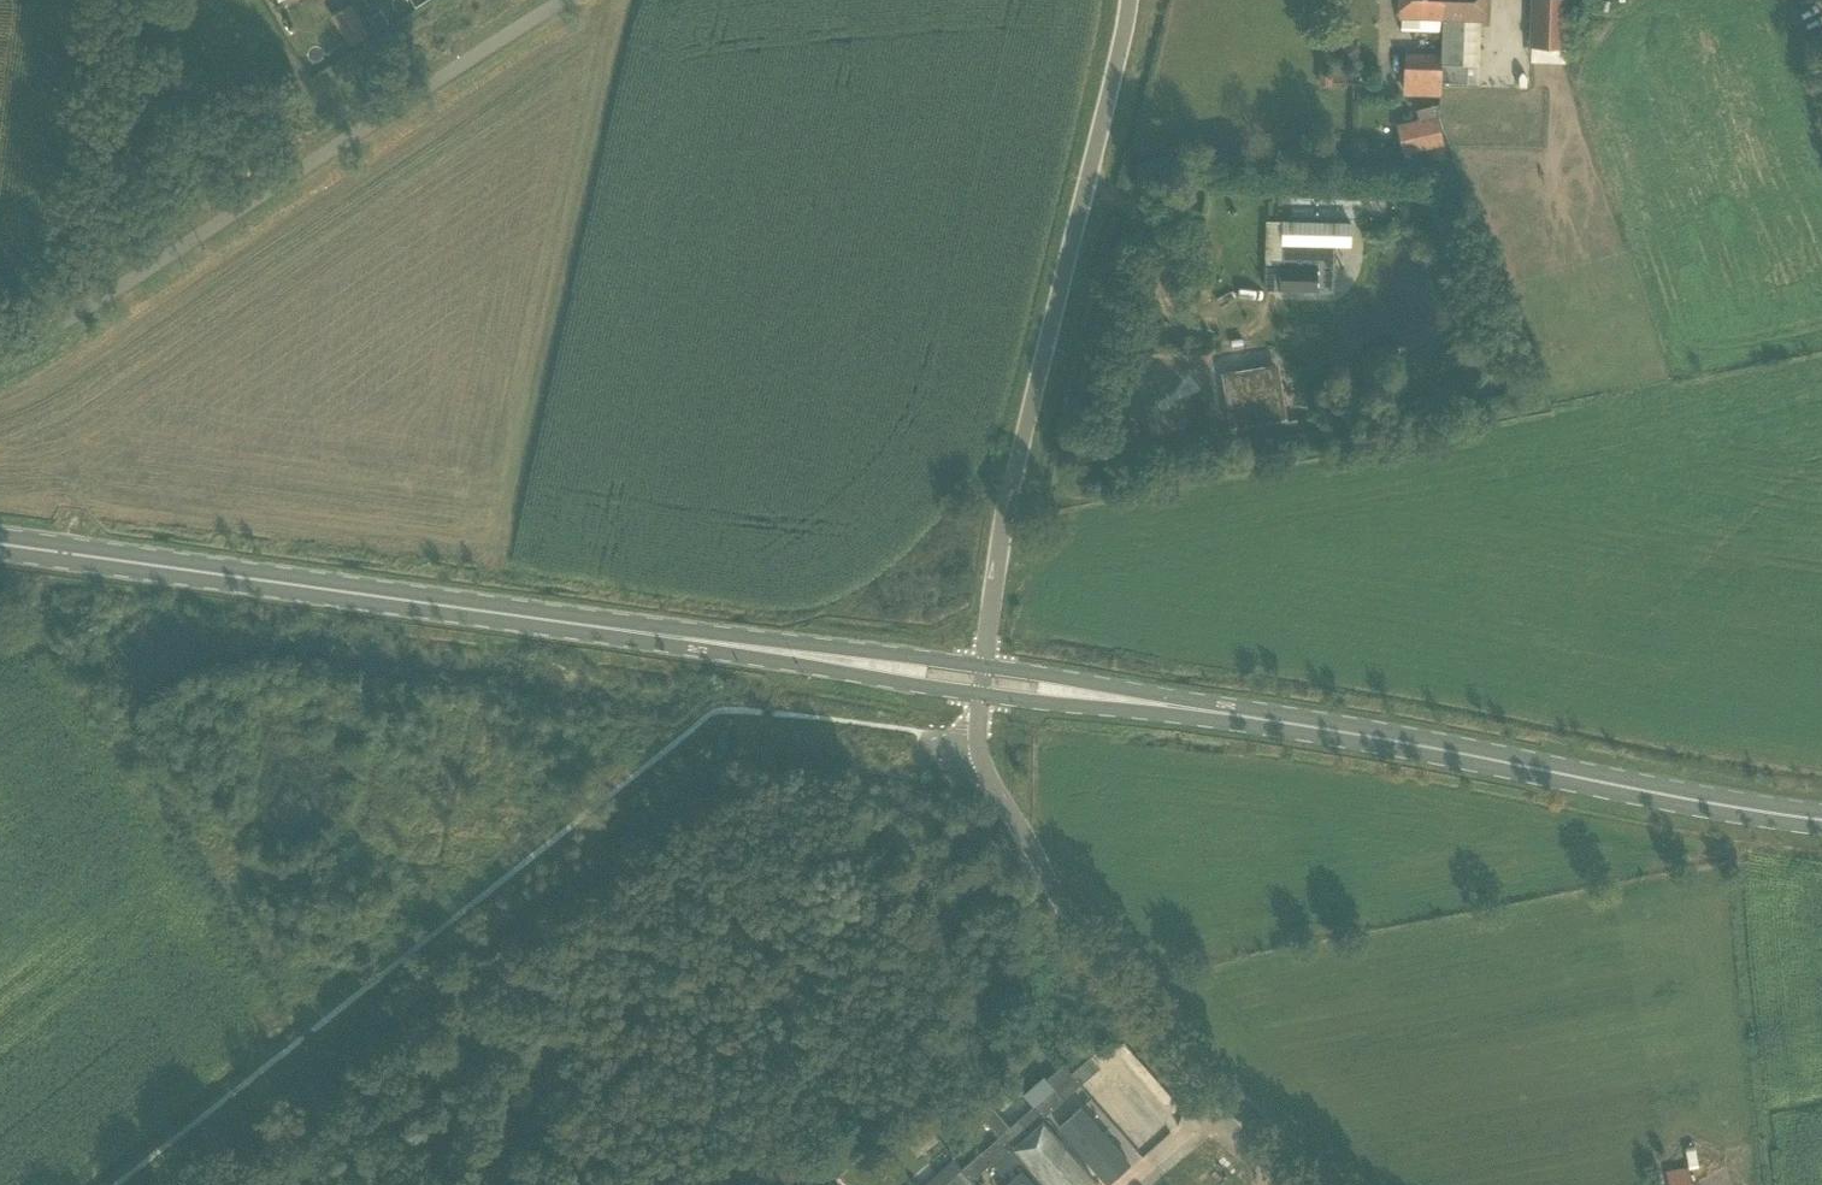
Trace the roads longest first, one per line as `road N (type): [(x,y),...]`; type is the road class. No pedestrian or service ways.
road 1 (secondary): [(0,543),(805,655)]
road 2 (secondary): [(1135,700),(1821,824)]
road 3 (unclassified): [(985,667),(1003,522),(1111,68),(1117,0)]
road 4 (unclassified): [(0,365),(560,0)]
road 5 (unclassified): [(1217,1112),(1038,866),(981,761),(979,694)]
road 6 (secondary): [(985,667),(805,655)]
road 7 (secondary): [(805,655),(979,694)]
road 8 (secondary): [(979,694),(1135,700)]
road 9 (secondary): [(1135,700),(985,667)]

